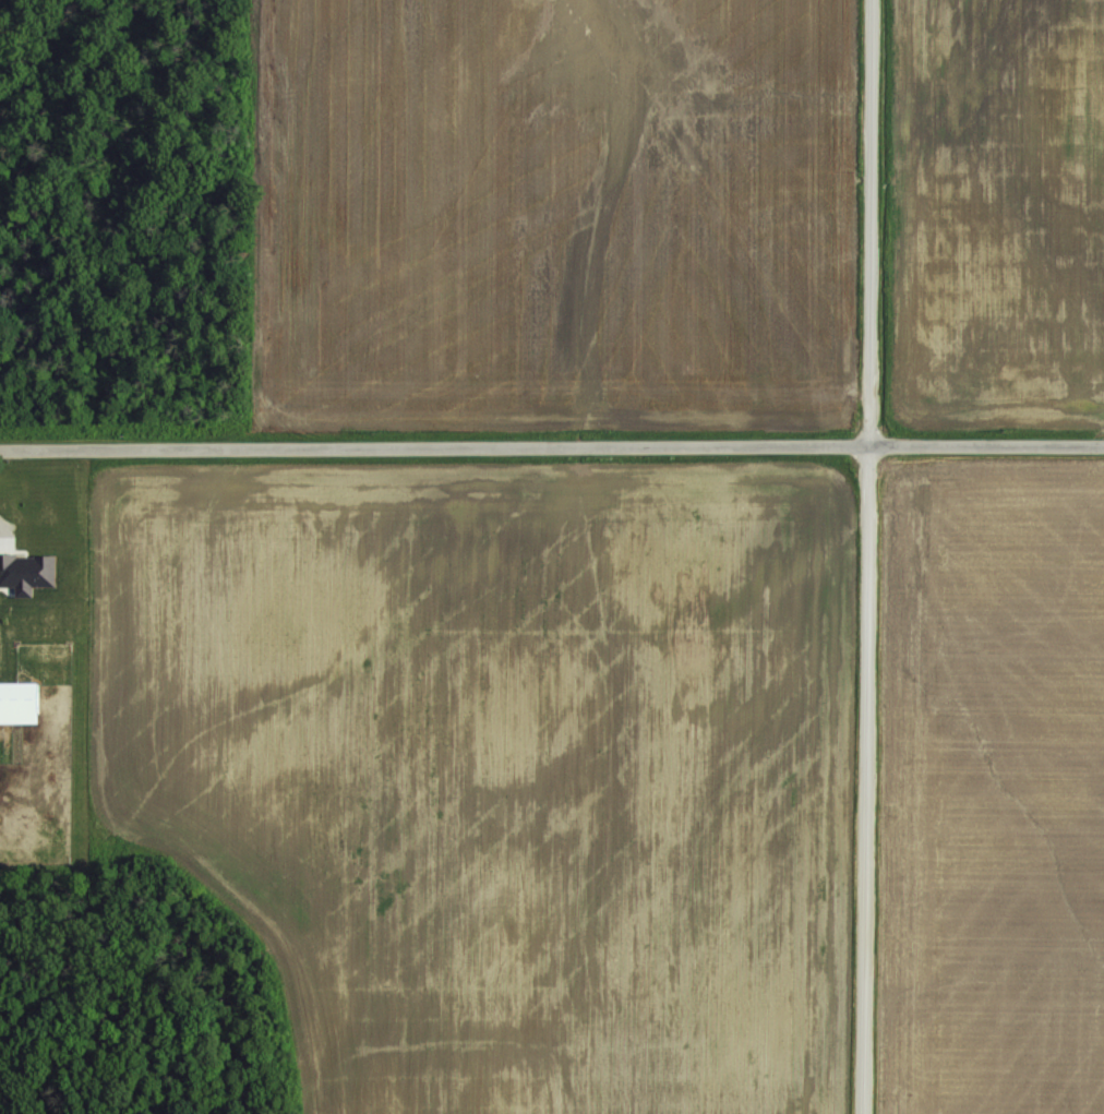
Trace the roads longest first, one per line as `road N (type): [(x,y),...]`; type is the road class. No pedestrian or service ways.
road 1 (residential): [(840,1113),(848,0)]
road 2 (residential): [(1103,429),(0,431)]

